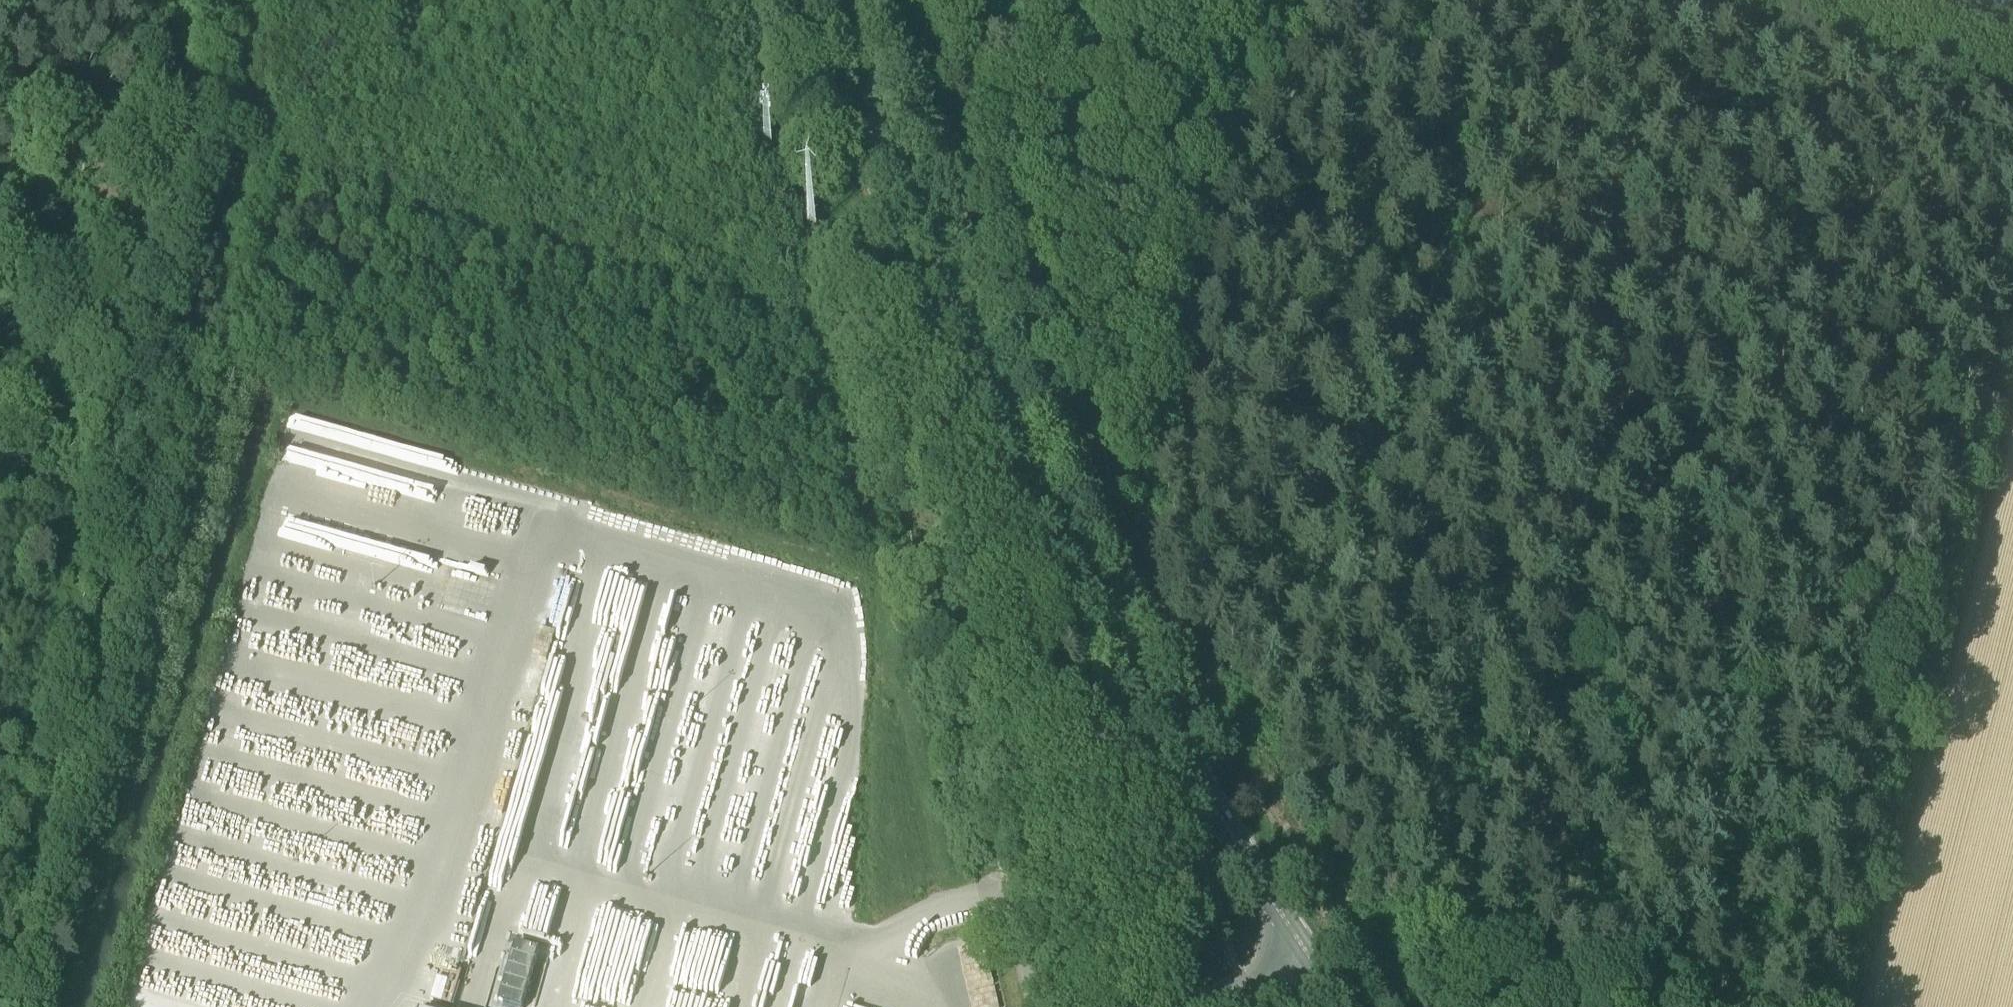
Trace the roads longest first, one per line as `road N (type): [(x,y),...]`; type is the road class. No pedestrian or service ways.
road 1 (secondary): [(1310,948),(1148,712),(937,238),(845,0)]
road 2 (track): [(258,0),(0,1006)]
road 3 (track): [(2012,45),(1853,0)]
road 4 (unclassified): [(1204,1006),(1310,948)]

